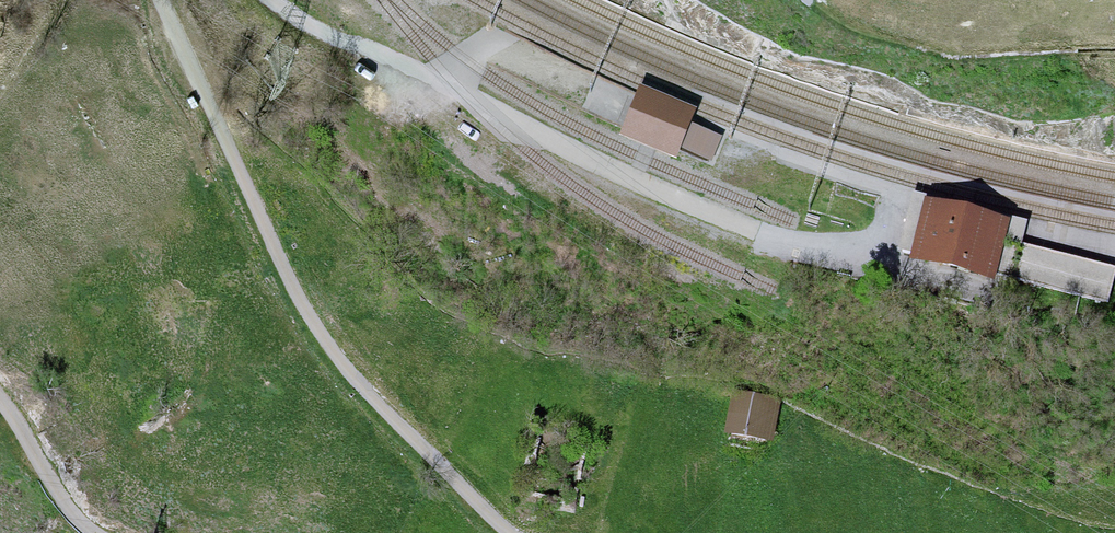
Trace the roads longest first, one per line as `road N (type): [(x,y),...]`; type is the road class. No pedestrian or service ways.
road 1 (unclassified): [(513,532),(332,352),(286,274),(157,0)]
road 2 (unclassified): [(0,399),(77,519),(95,532)]

